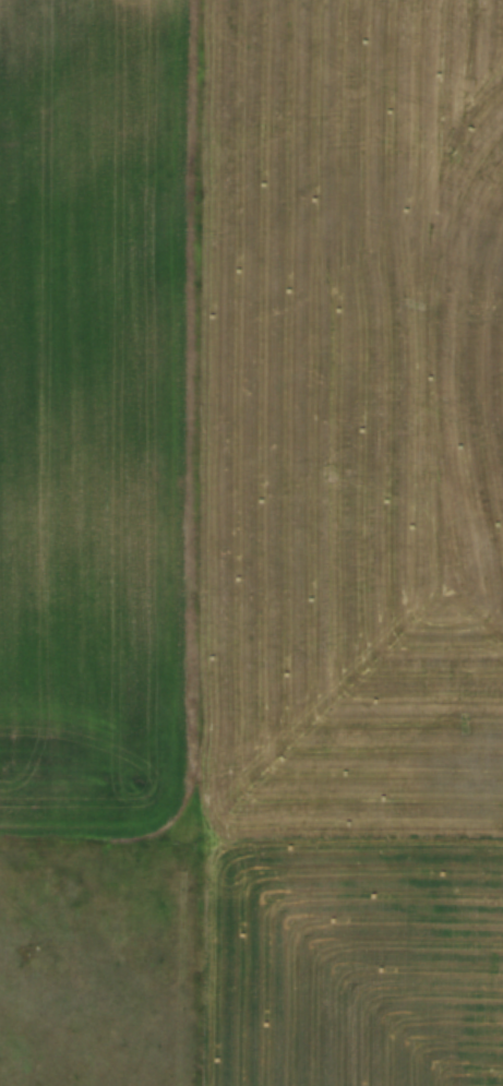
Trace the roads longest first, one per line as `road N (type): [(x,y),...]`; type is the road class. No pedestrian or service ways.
road 1 (track): [(0,836),(502,839)]
road 2 (track): [(196,1085),(197,838)]

